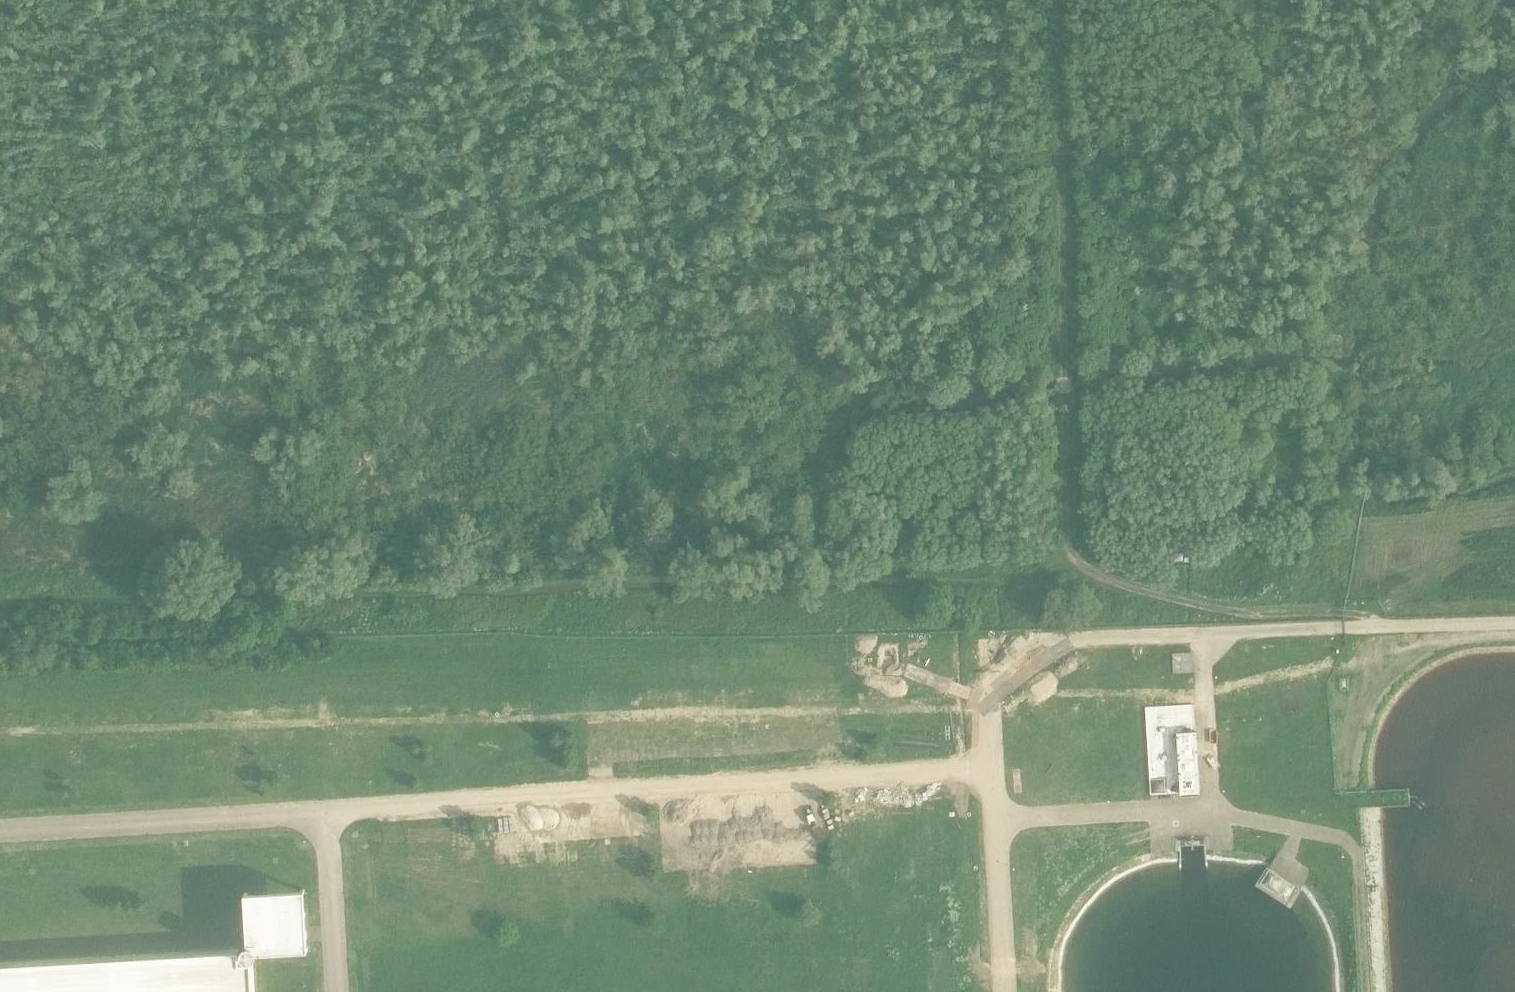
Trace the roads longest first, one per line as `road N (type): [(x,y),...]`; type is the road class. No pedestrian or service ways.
road 1 (track): [(1068,563),(1071,240),(1059,0)]
road 2 (track): [(1068,563),(1140,592),(1253,616),(1345,616),(1387,627)]
road 3 (track): [(1202,634),(1514,624)]

